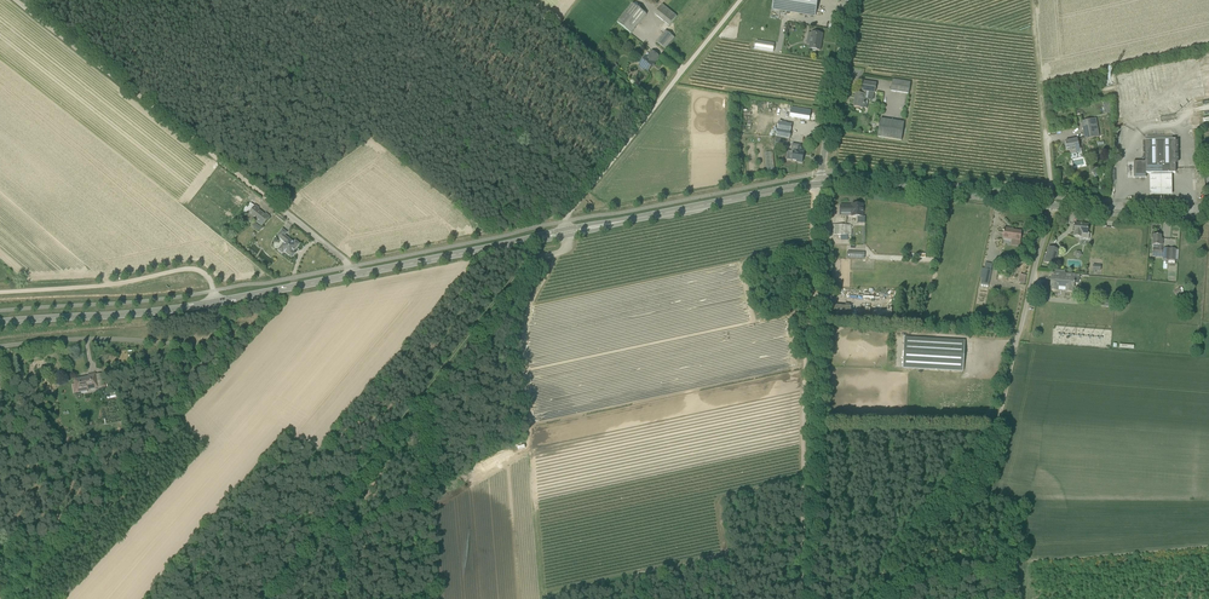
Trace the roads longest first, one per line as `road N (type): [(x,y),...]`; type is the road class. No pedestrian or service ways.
road 1 (track): [(208,445),(181,423),(292,298),(473,262),(316,448),(281,431)]
road 2 (track): [(531,266),(260,598)]
road 3 (track): [(353,266),(17,0)]
road 4 (tertiary): [(216,304),(566,232)]
road 5 (track): [(741,0),(565,222)]
road 6 (tertiary): [(819,185),(566,232)]
road 7 (unclassified): [(0,344),(112,338),(200,347),(212,343),(216,304)]
road 8 (track): [(819,185),(804,429)]
road 9 (tertiary): [(1052,206),(819,185)]
road 10 (track): [(281,431),(138,598)]
road 11 (tertiary): [(0,324),(216,304)]
road 12 (track): [(68,598),(208,445)]
road 13 (track): [(988,432),(870,598)]
road 14 (track): [(1034,0),(1051,197)]
road 15 (unclassified): [(819,185),(847,0)]
road 16 (track): [(804,429),(802,598)]
road 17 (tertiary): [(1208,214),(1052,206)]
road 18 (unclassified): [(1052,206),(1016,343)]
road 19 (track): [(112,284),(204,273),(216,304)]

